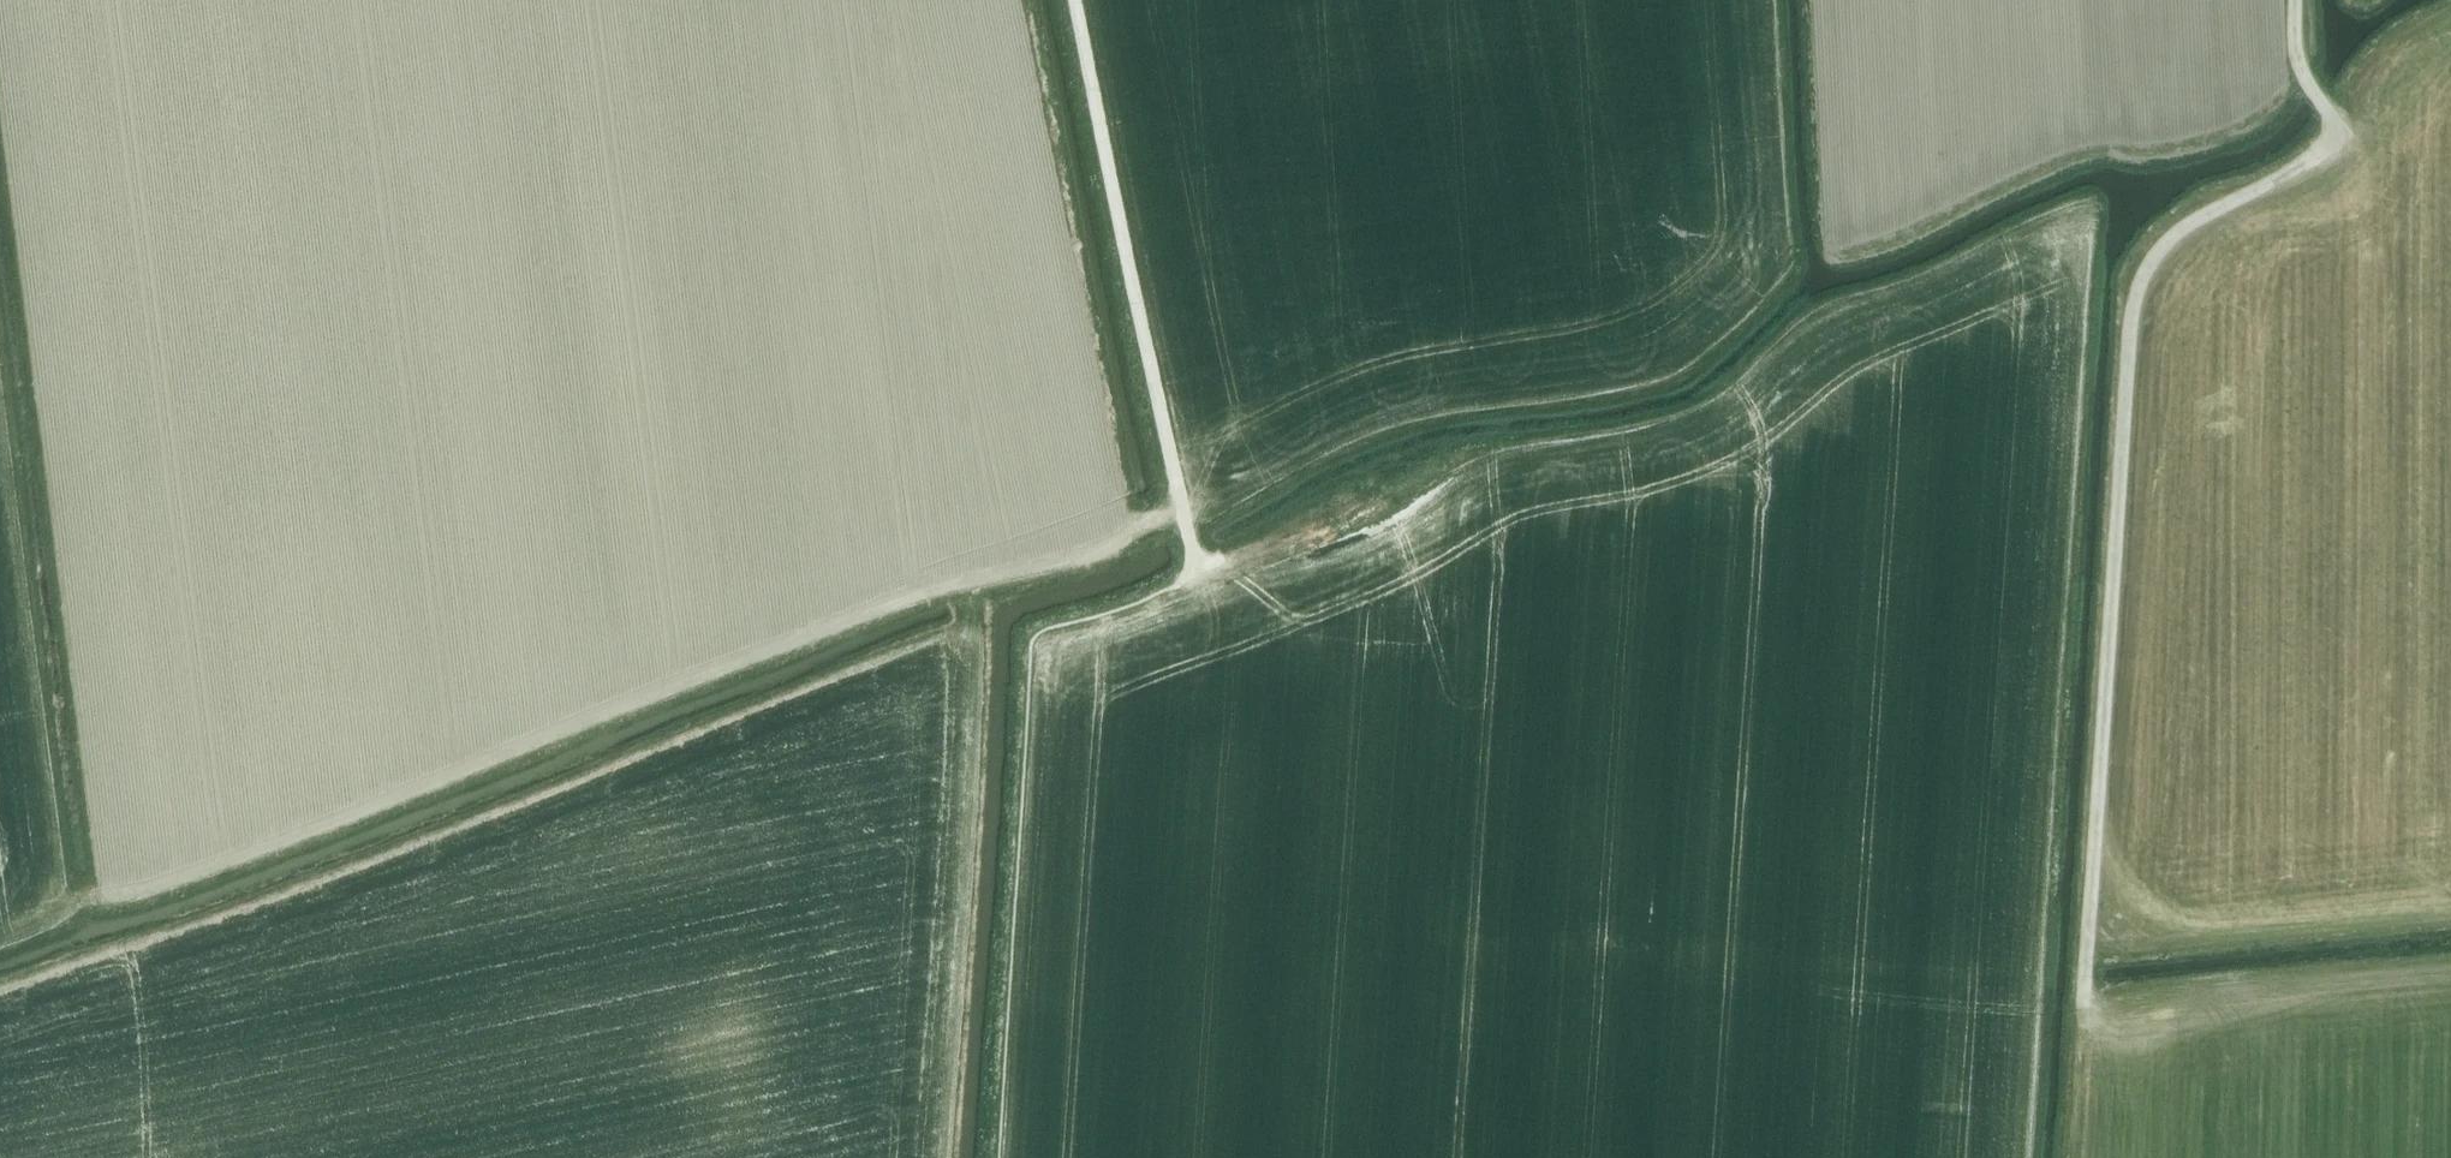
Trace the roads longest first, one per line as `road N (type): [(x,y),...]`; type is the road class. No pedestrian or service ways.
road 1 (track): [(2294,0),(2298,61),(2339,131),(2299,165),(2179,229),(2137,292),(2084,1004)]
road 2 (unclassified): [(1198,567),(1073,0)]

